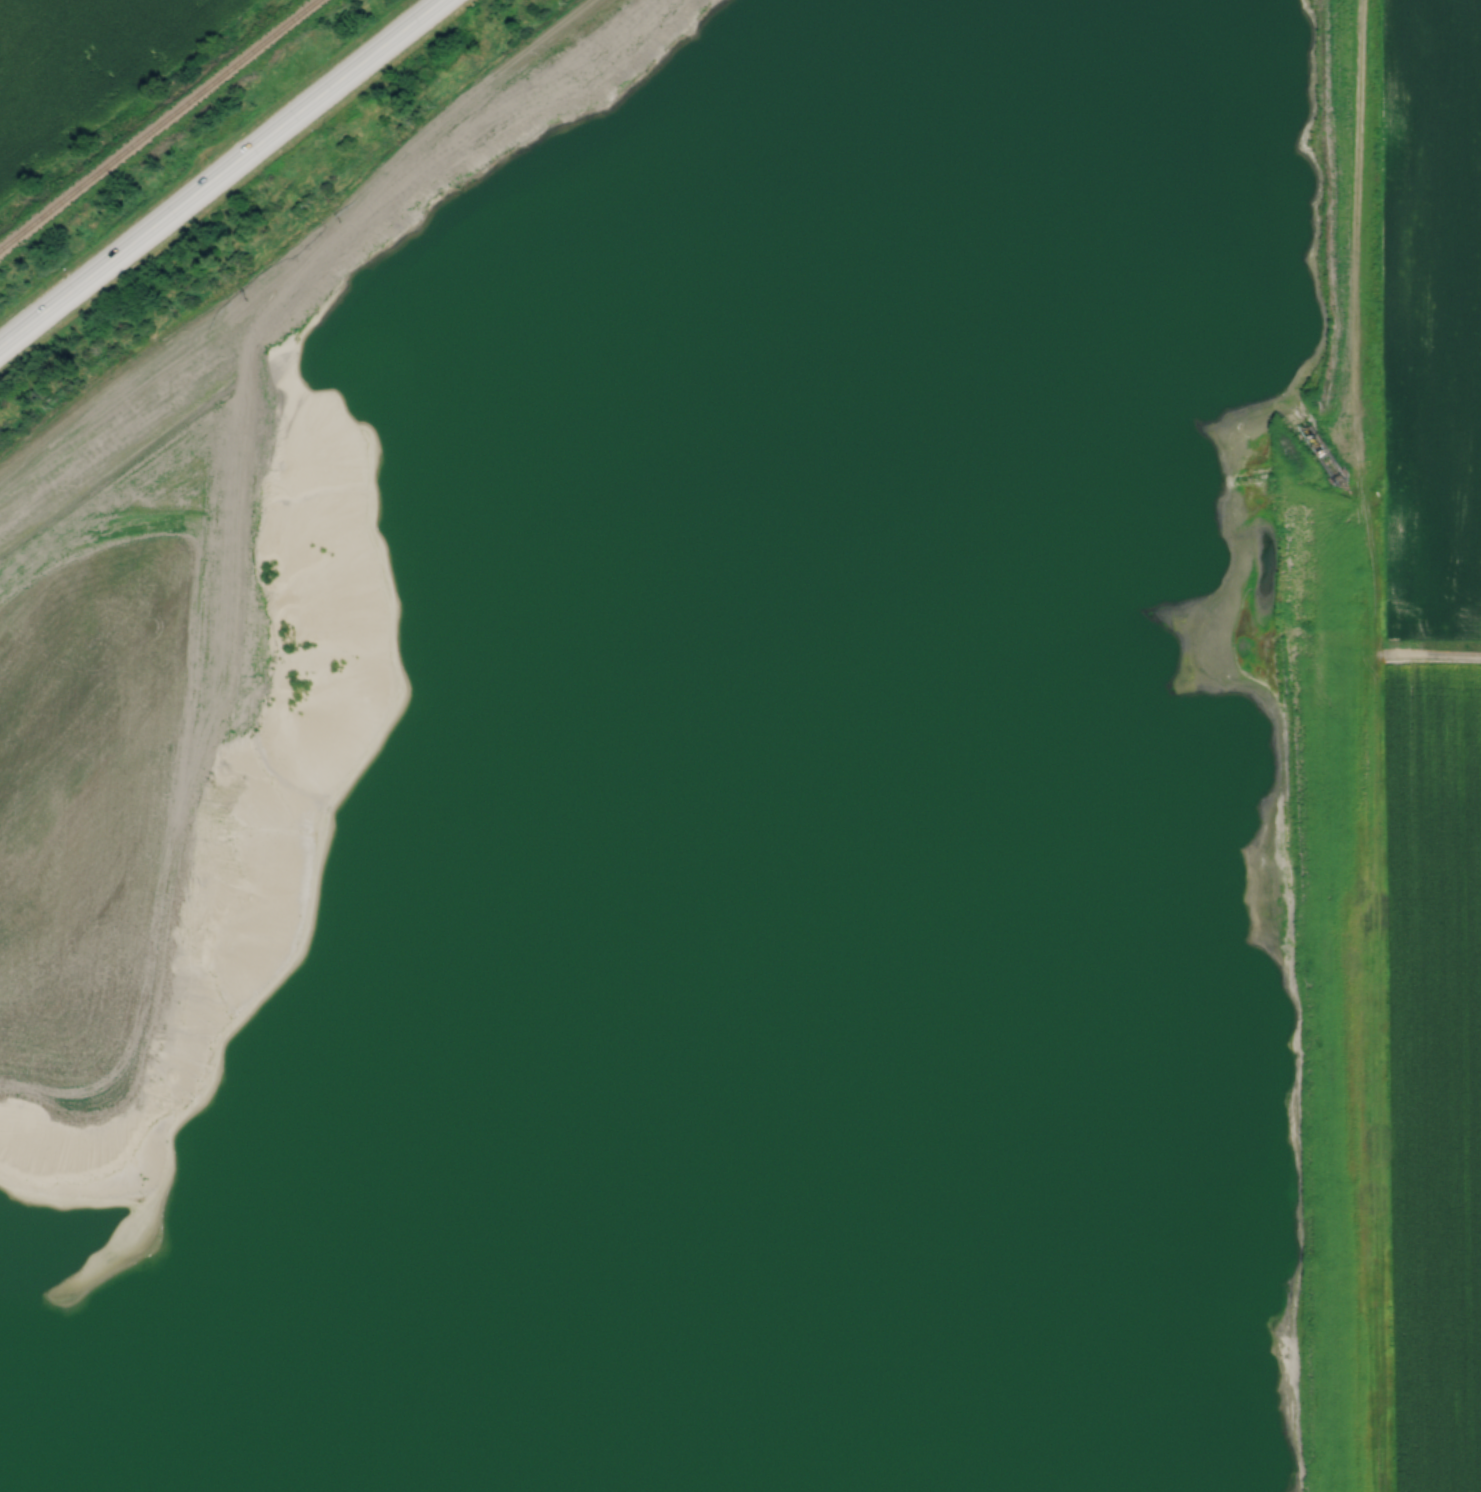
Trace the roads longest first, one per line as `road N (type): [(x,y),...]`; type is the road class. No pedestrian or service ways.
road 1 (primary): [(0,343),(438,0)]

